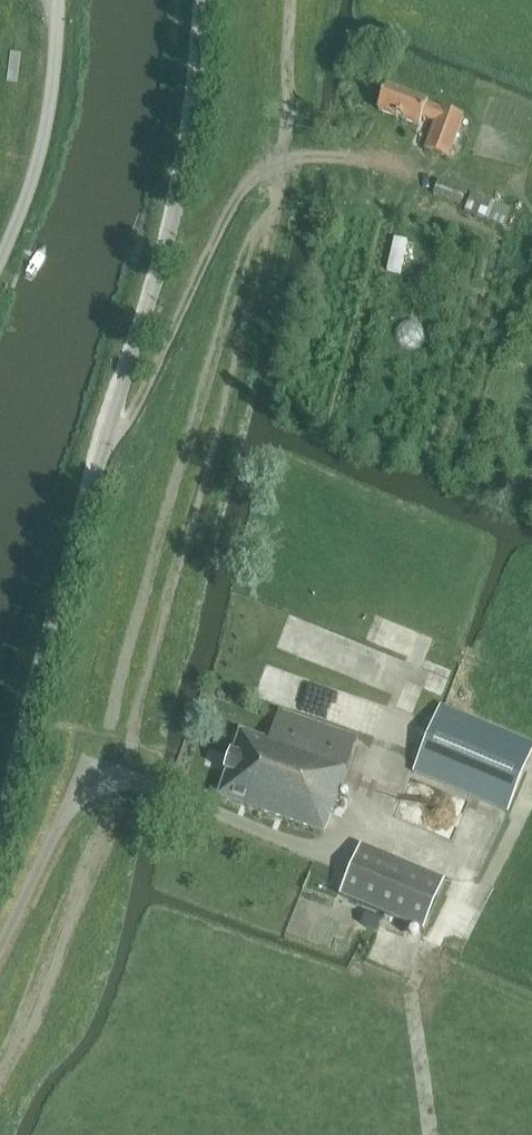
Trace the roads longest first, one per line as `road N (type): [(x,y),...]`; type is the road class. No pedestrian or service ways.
road 1 (unclassified): [(0,835),(71,556),(171,224),(205,0)]
road 2 (unclassified): [(0,263),(38,161),(56,0)]

